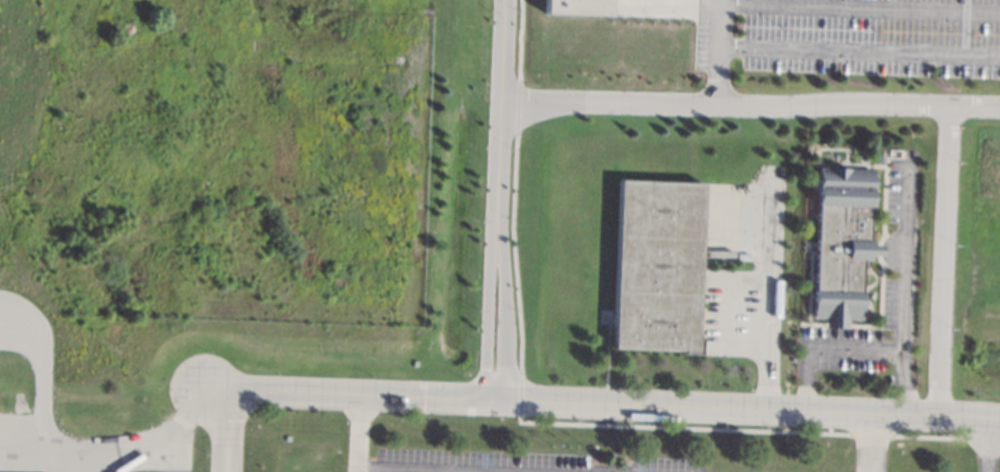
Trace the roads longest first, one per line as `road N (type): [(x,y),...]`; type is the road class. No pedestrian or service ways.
road 1 (tertiary): [(999,424),(231,398)]
road 2 (tertiary): [(494,237),(502,0)]
road 3 (tertiary): [(502,404),(505,293),(494,237)]
road 4 (tertiary): [(494,237),(485,403)]

